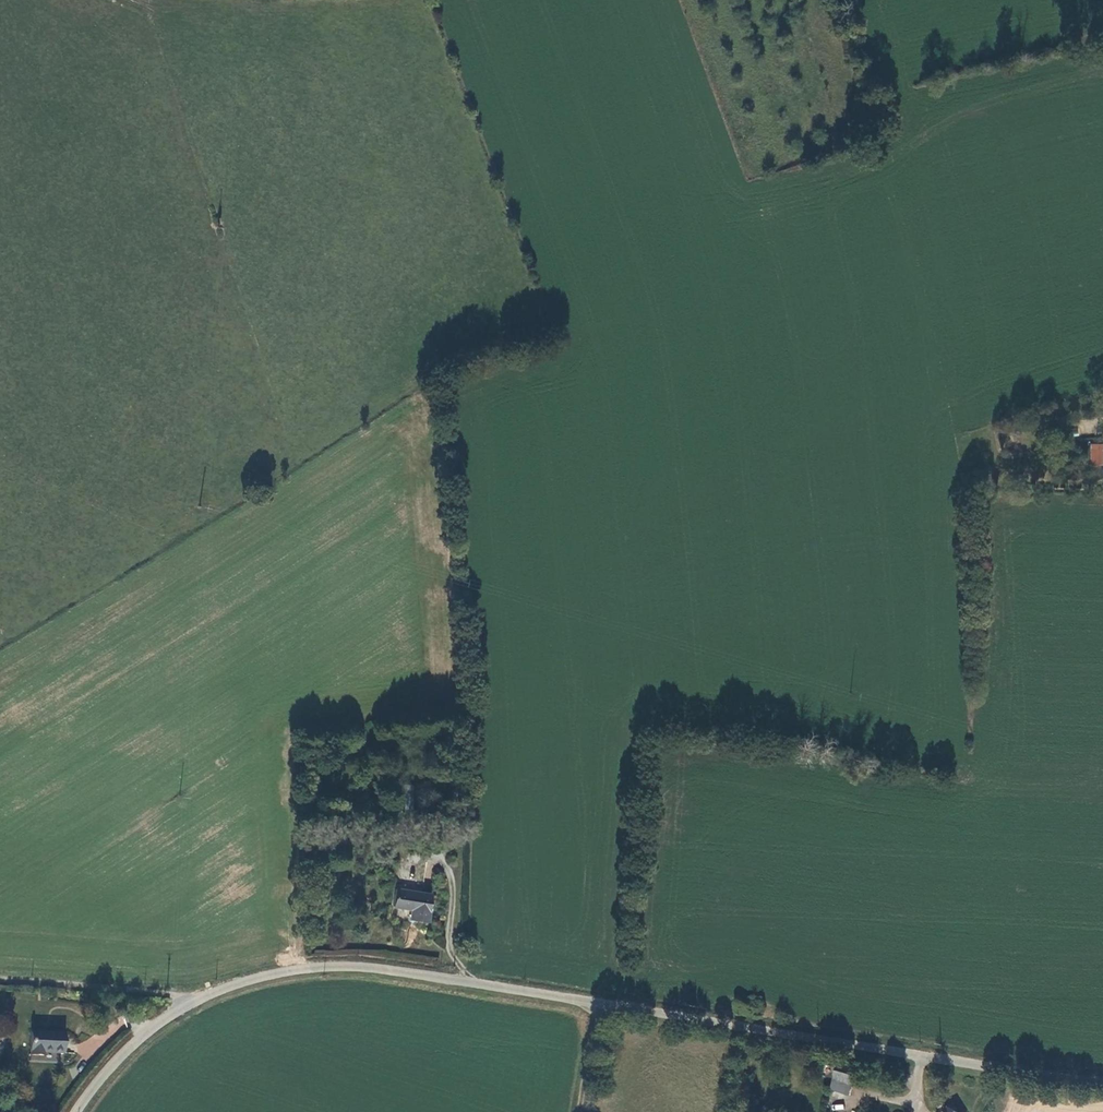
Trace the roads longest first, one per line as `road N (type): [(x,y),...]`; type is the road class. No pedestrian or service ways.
road 1 (unclassified): [(77,1111),(109,1069),(190,1002),(290,971),(351,967),(1102,1081)]
road 2 (track): [(0,980),(114,986),(190,1002)]

